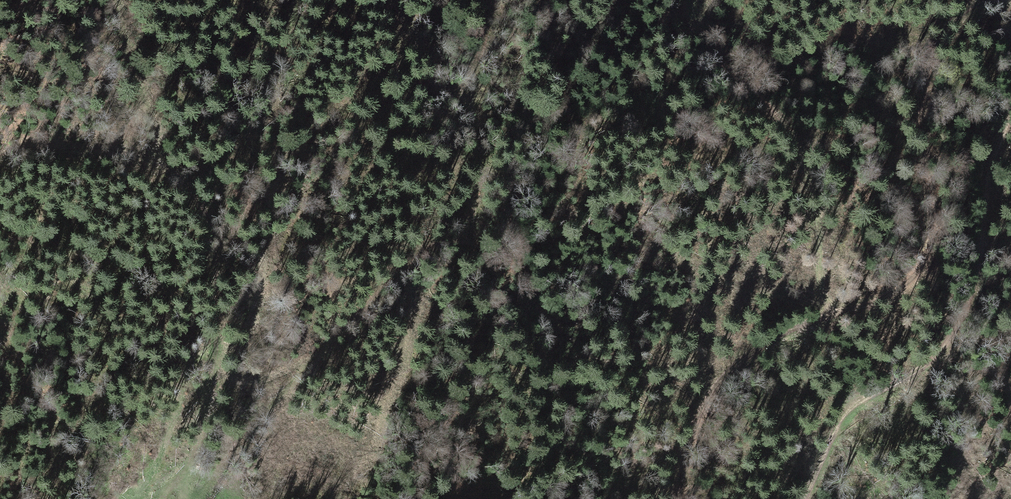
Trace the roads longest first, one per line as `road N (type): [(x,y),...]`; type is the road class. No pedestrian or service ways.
road 1 (track): [(116,0),(163,149),(208,215),(222,254),(221,338),(206,435),(221,465)]
road 2 (track): [(717,47),(690,14),(664,1),(613,5),(519,106),(486,167),(462,253)]
road 3 (track): [(855,313),(891,302),(921,270),(943,105),(958,61),(980,30),(1010,16)]
road 4 (track): [(462,253),(429,259),(391,286),(221,465)]
road 5 (track): [(855,313),(821,293),(822,214),(804,146),(717,47)]
road 6 (track): [(1010,120),(975,284),(958,329),(935,355)]
road 7 (track): [(811,498),(838,428),(864,401),(935,355)]
road 8 (track): [(163,149),(42,144),(0,155)]

